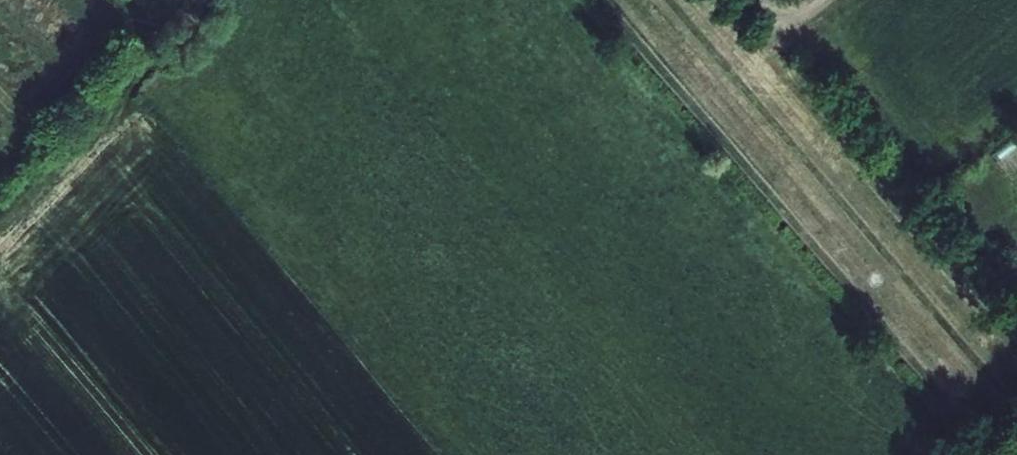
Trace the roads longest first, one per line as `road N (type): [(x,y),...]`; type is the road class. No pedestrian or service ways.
road 1 (track): [(201,0),(102,131),(0,234)]

